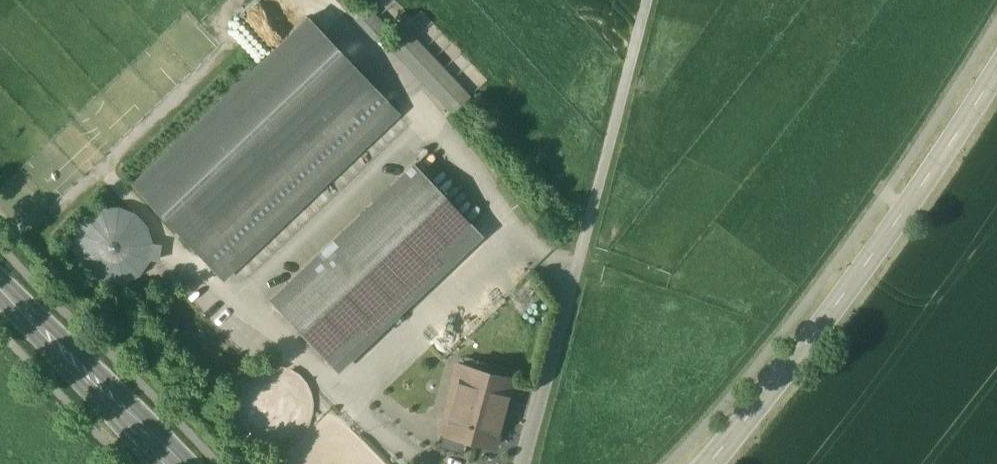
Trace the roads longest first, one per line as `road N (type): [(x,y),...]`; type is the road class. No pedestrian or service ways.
road 1 (tertiary): [(996,73),(837,305),(712,463)]
road 2 (secondary): [(171,463),(0,284)]
road 3 (track): [(591,217),(648,0)]

